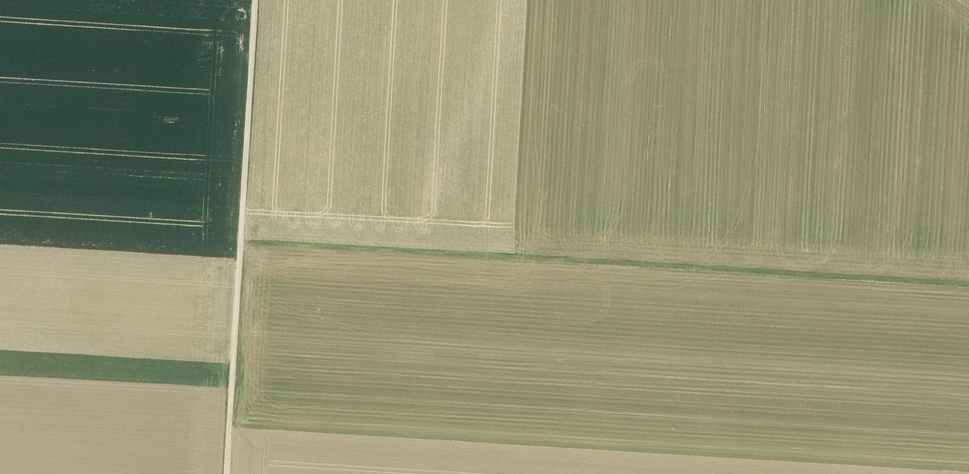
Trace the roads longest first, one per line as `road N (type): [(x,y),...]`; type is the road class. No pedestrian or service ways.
road 1 (track): [(242,243),(968,288)]
road 2 (track): [(256,0),(228,473)]

